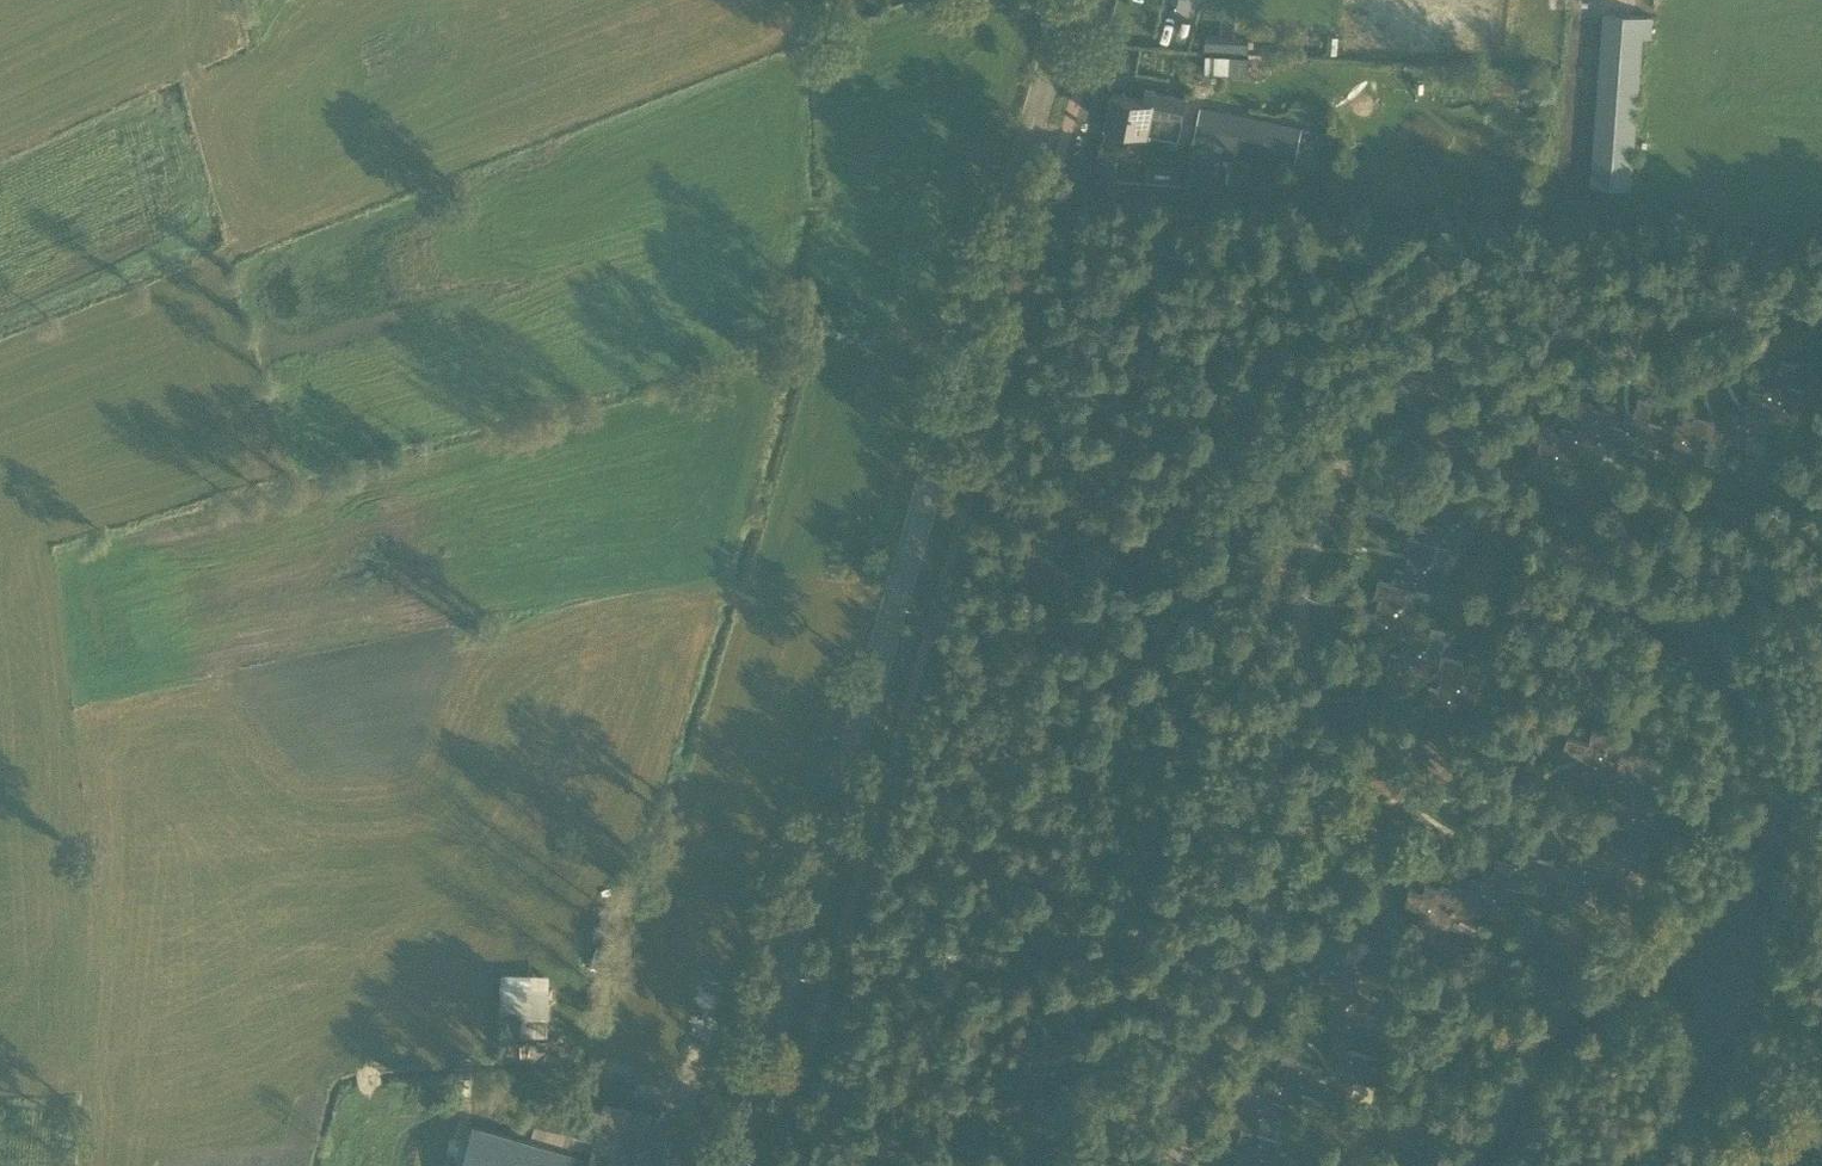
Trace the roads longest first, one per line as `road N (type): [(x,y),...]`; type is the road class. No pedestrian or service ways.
road 1 (secondary): [(732,1165),(1068,0)]

